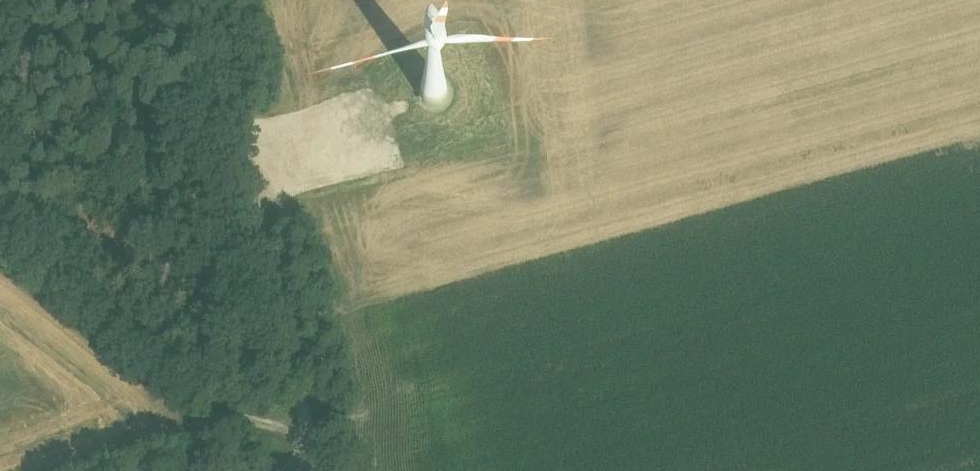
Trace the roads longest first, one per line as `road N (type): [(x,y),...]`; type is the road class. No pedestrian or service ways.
road 1 (unclassified): [(198,0),(317,467)]
road 2 (track): [(309,434),(240,418),(0,230)]
road 3 (track): [(236,150),(407,112)]

